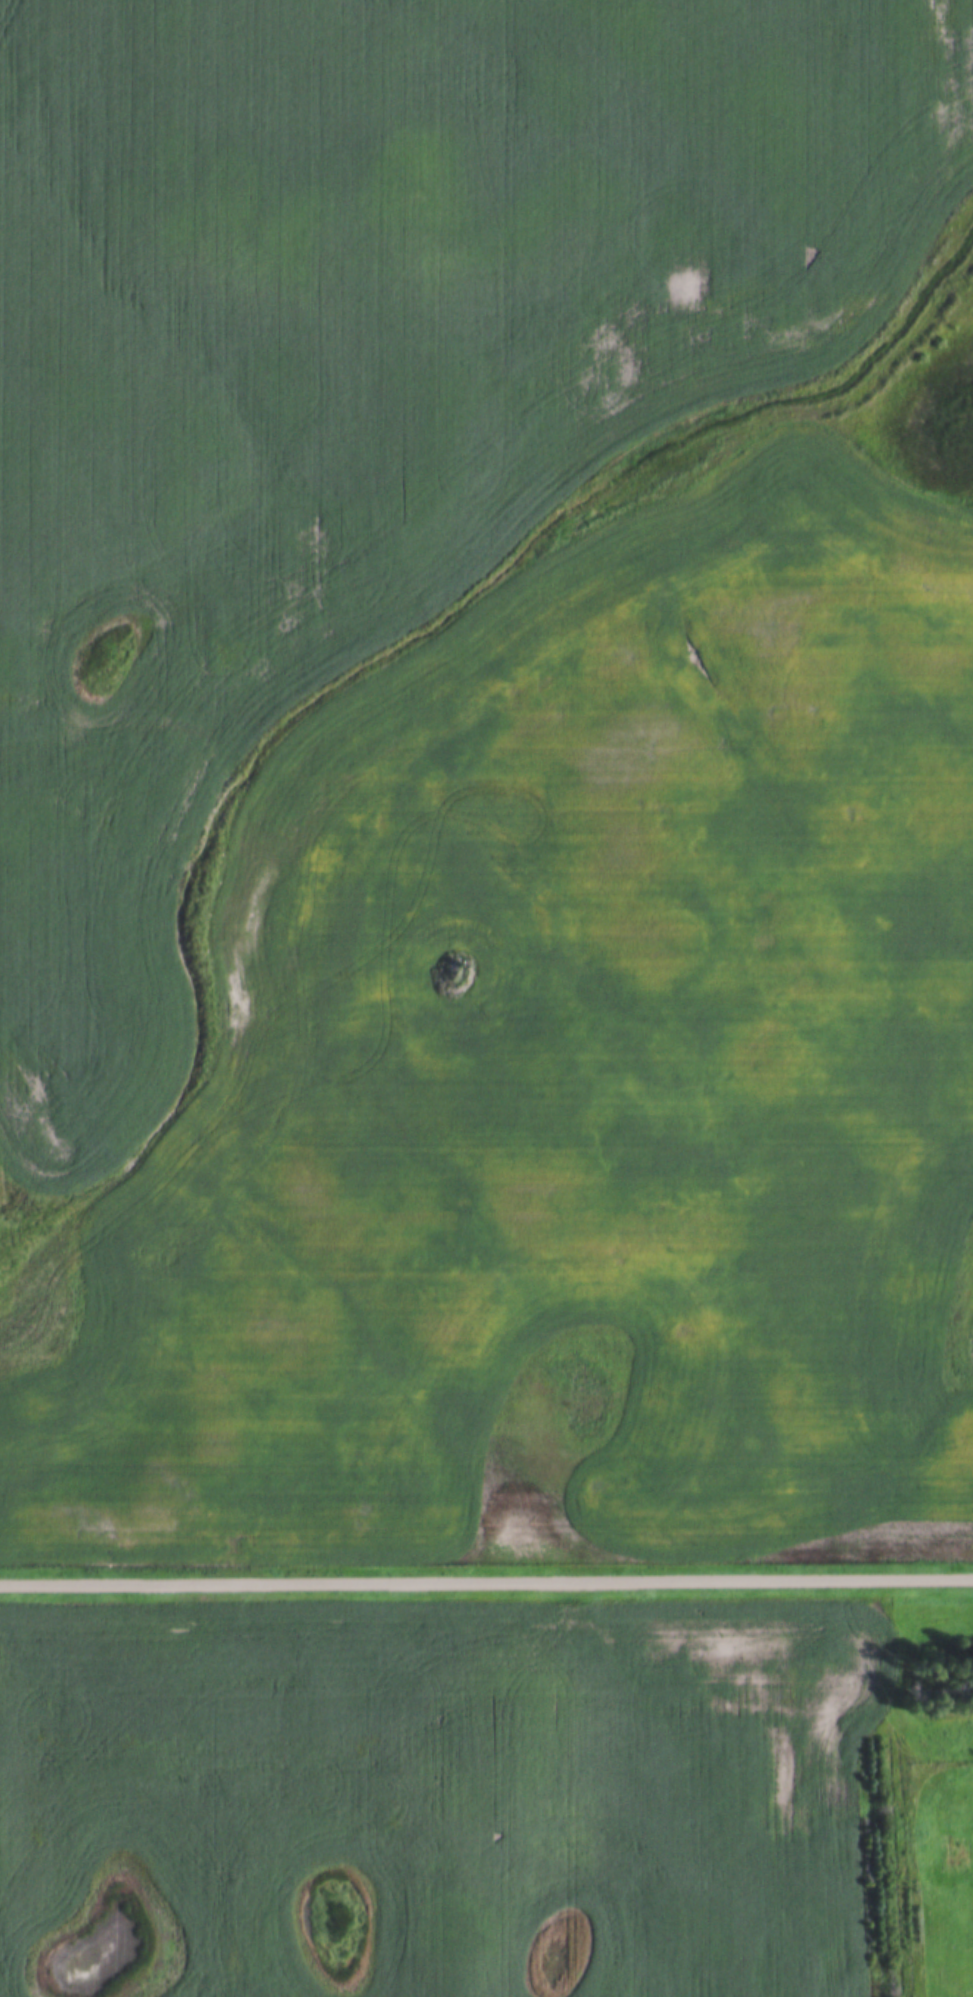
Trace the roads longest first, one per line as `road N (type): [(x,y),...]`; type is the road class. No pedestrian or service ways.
road 1 (residential): [(972,1577),(0,1583)]

